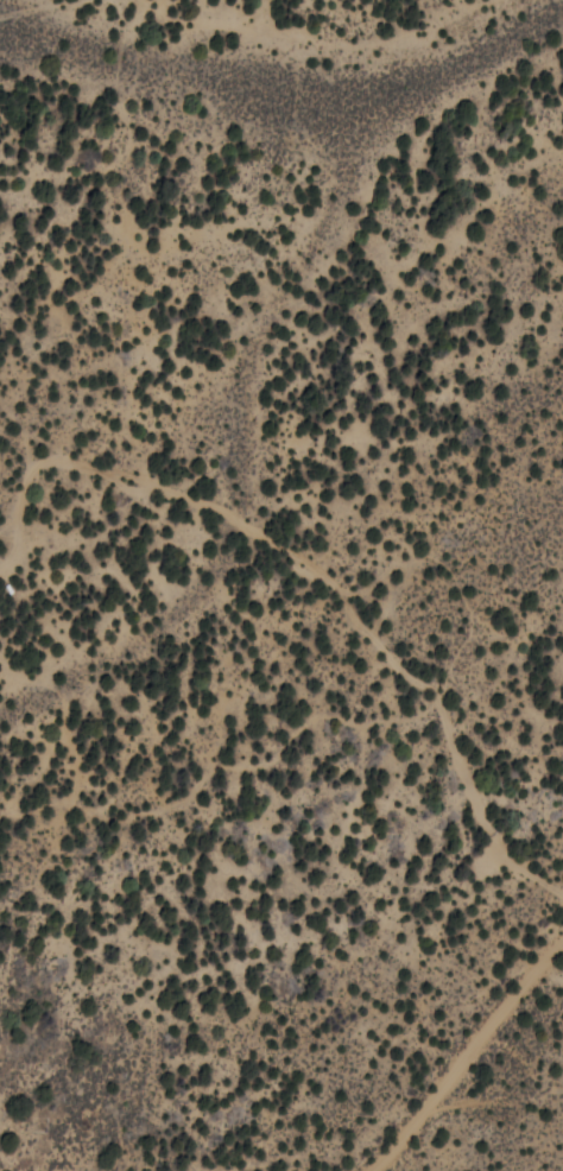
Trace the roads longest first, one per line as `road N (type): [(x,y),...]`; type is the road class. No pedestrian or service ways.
road 1 (residential): [(562,932),(268,1170)]

